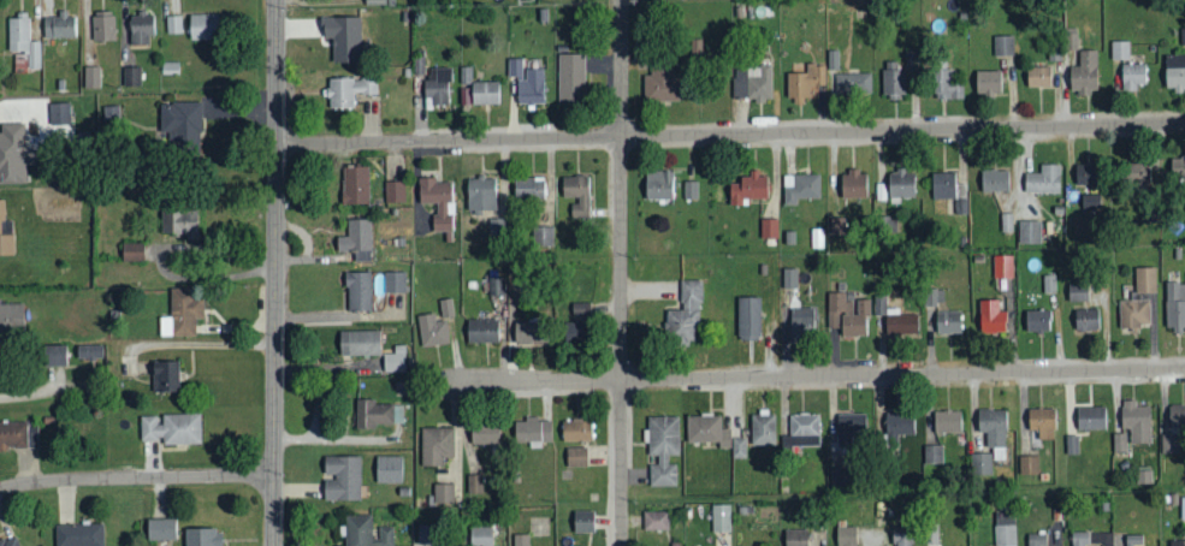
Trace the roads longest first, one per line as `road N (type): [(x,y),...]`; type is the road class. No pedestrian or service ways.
road 1 (residential): [(1184,123),(277,144)]
road 2 (residential): [(1184,368),(437,384)]
road 3 (tertiary): [(273,545),(277,0)]
road 4 (residential): [(620,545),(623,0)]
road 5 (residential): [(0,488),(66,479),(274,474)]

